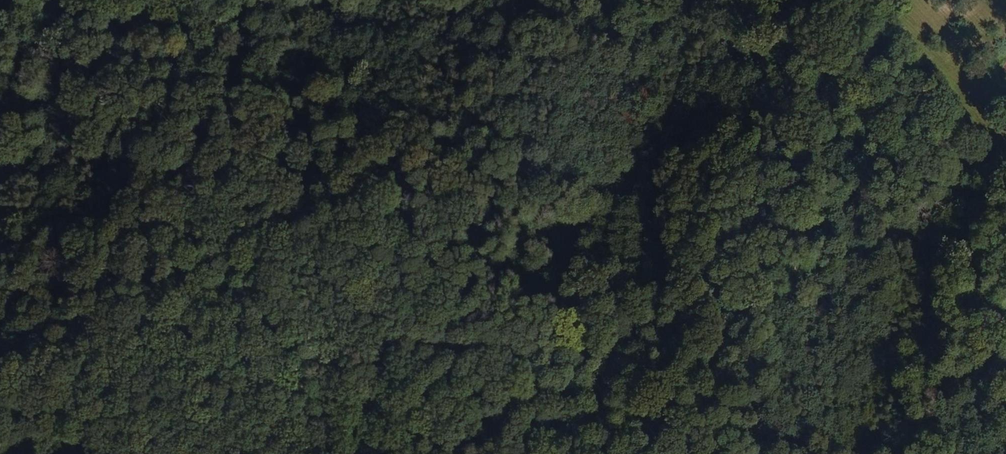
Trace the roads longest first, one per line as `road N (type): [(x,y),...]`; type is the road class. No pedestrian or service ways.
road 1 (track): [(243,312),(155,338),(89,376),(0,381)]
road 2 (track): [(436,453),(307,360)]

